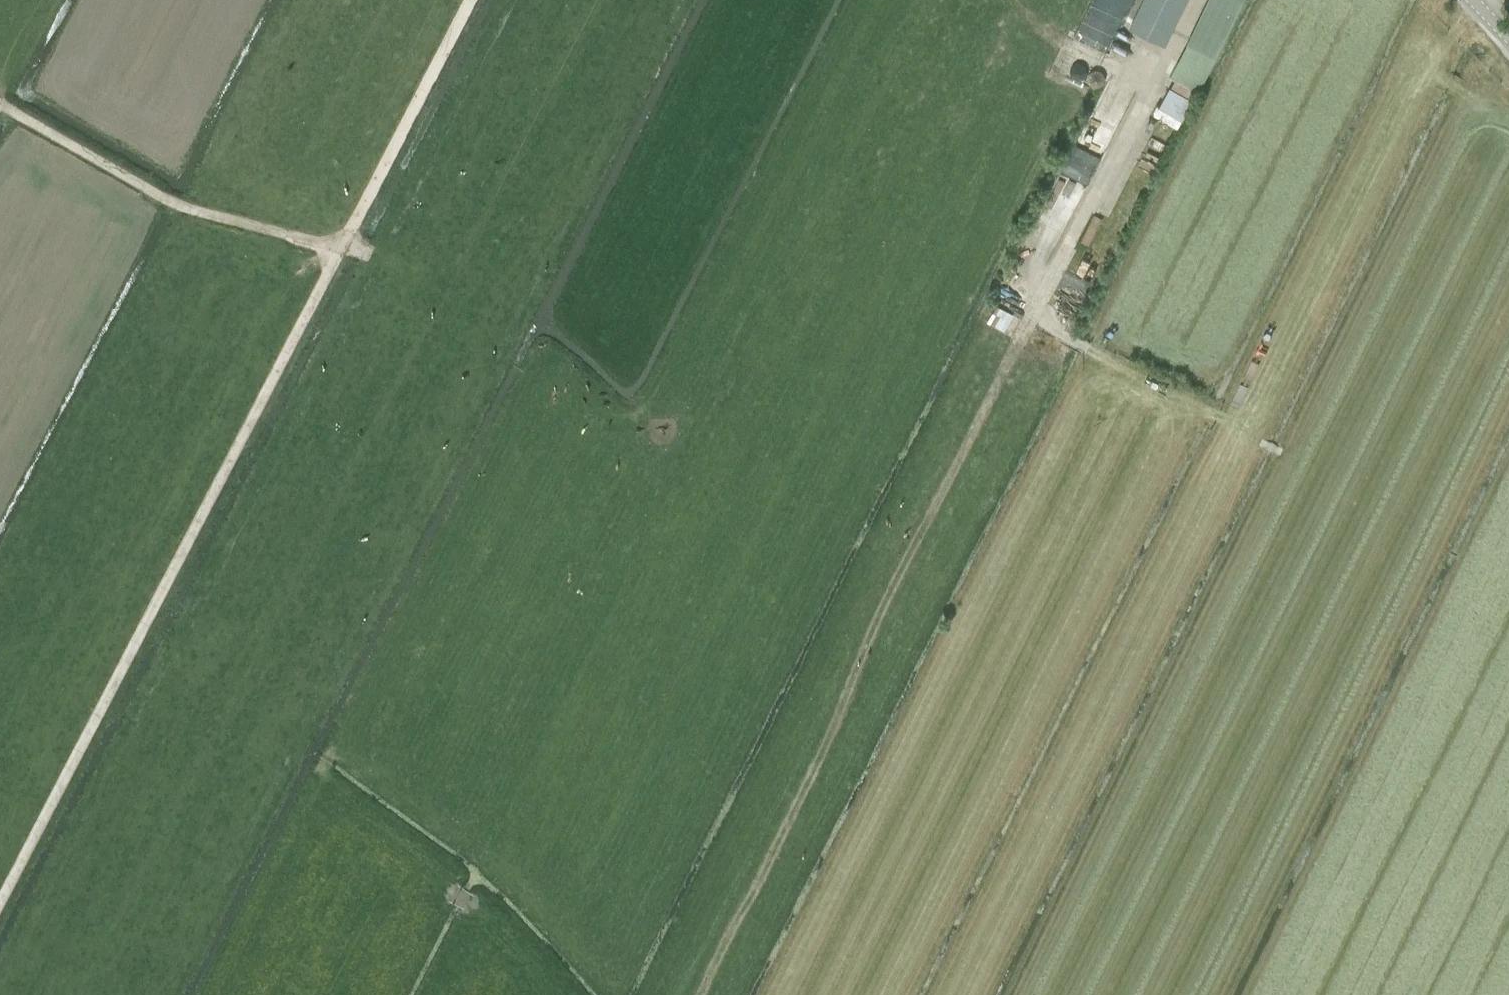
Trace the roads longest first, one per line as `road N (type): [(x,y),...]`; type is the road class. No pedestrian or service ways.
road 1 (track): [(0,878),(467,0)]
road 2 (track): [(326,270),(175,216),(0,119)]

